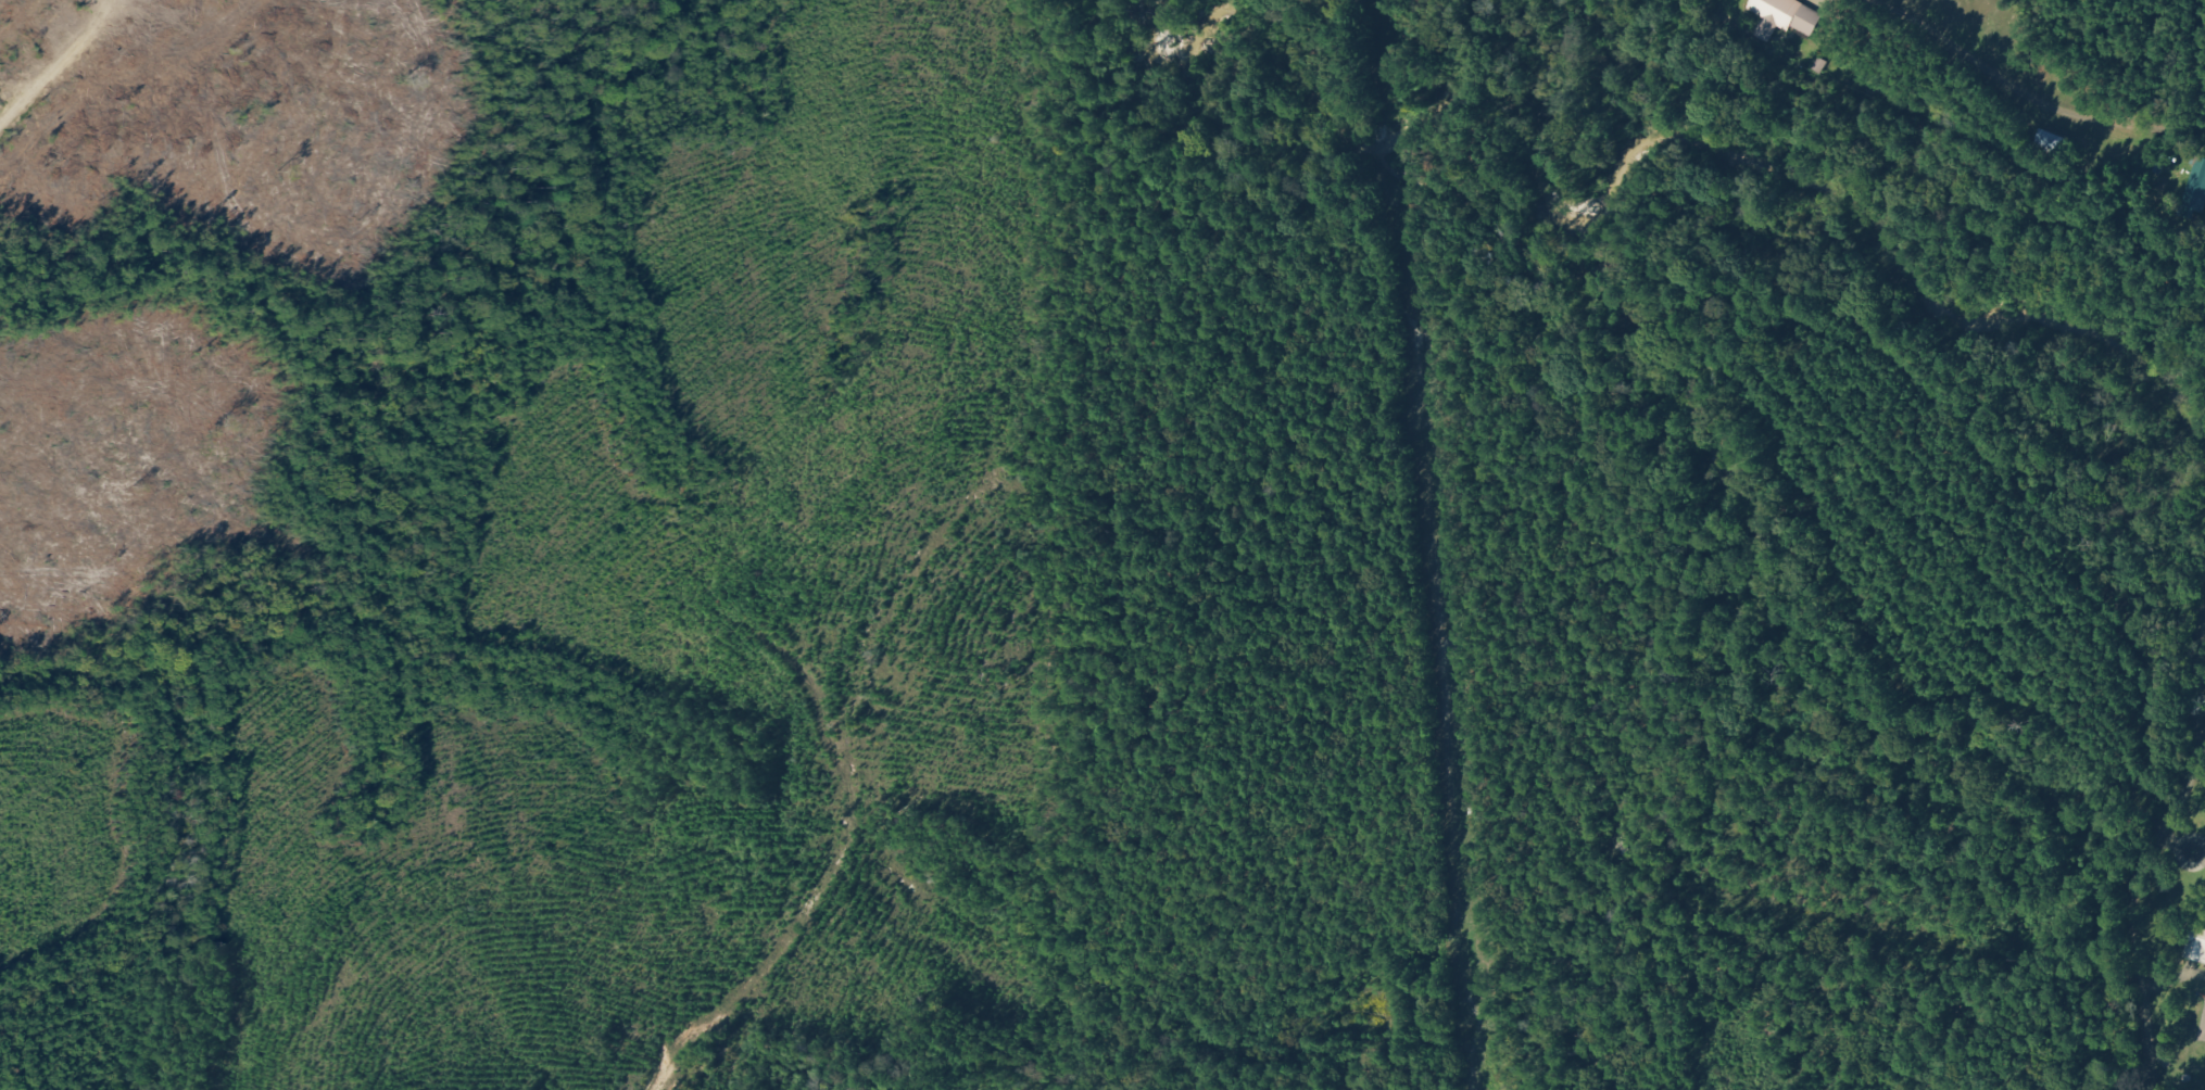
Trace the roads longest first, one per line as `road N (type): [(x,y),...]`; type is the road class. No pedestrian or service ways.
road 1 (residential): [(2135,1089),(2137,965),(2115,927),(2204,648)]

